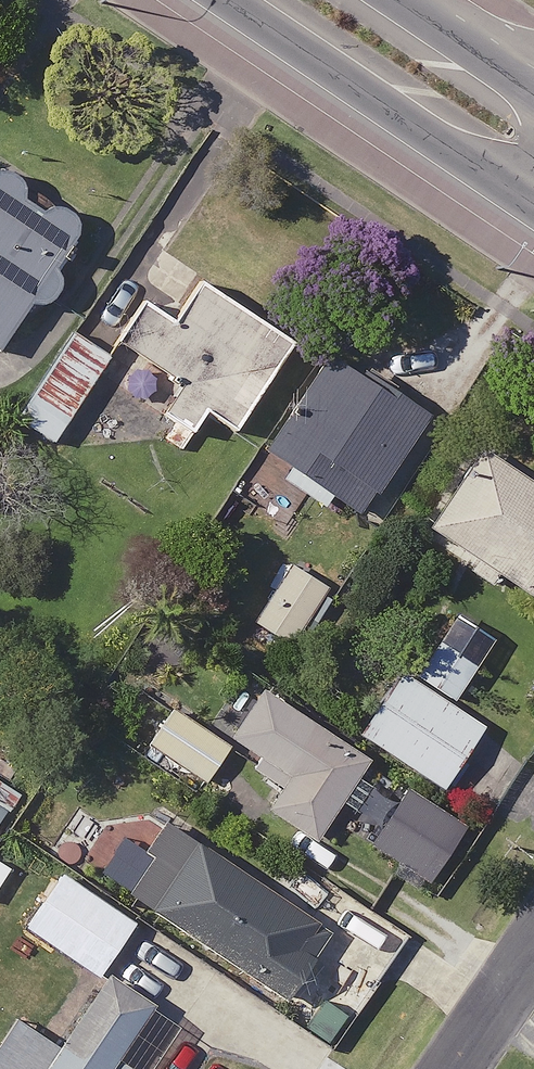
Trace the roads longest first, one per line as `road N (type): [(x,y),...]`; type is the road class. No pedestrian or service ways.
road 1 (secondary): [(533,204),(229,0)]
road 2 (secondary): [(403,0),(533,88)]
road 3 (residential): [(453,1068),(533,950)]

